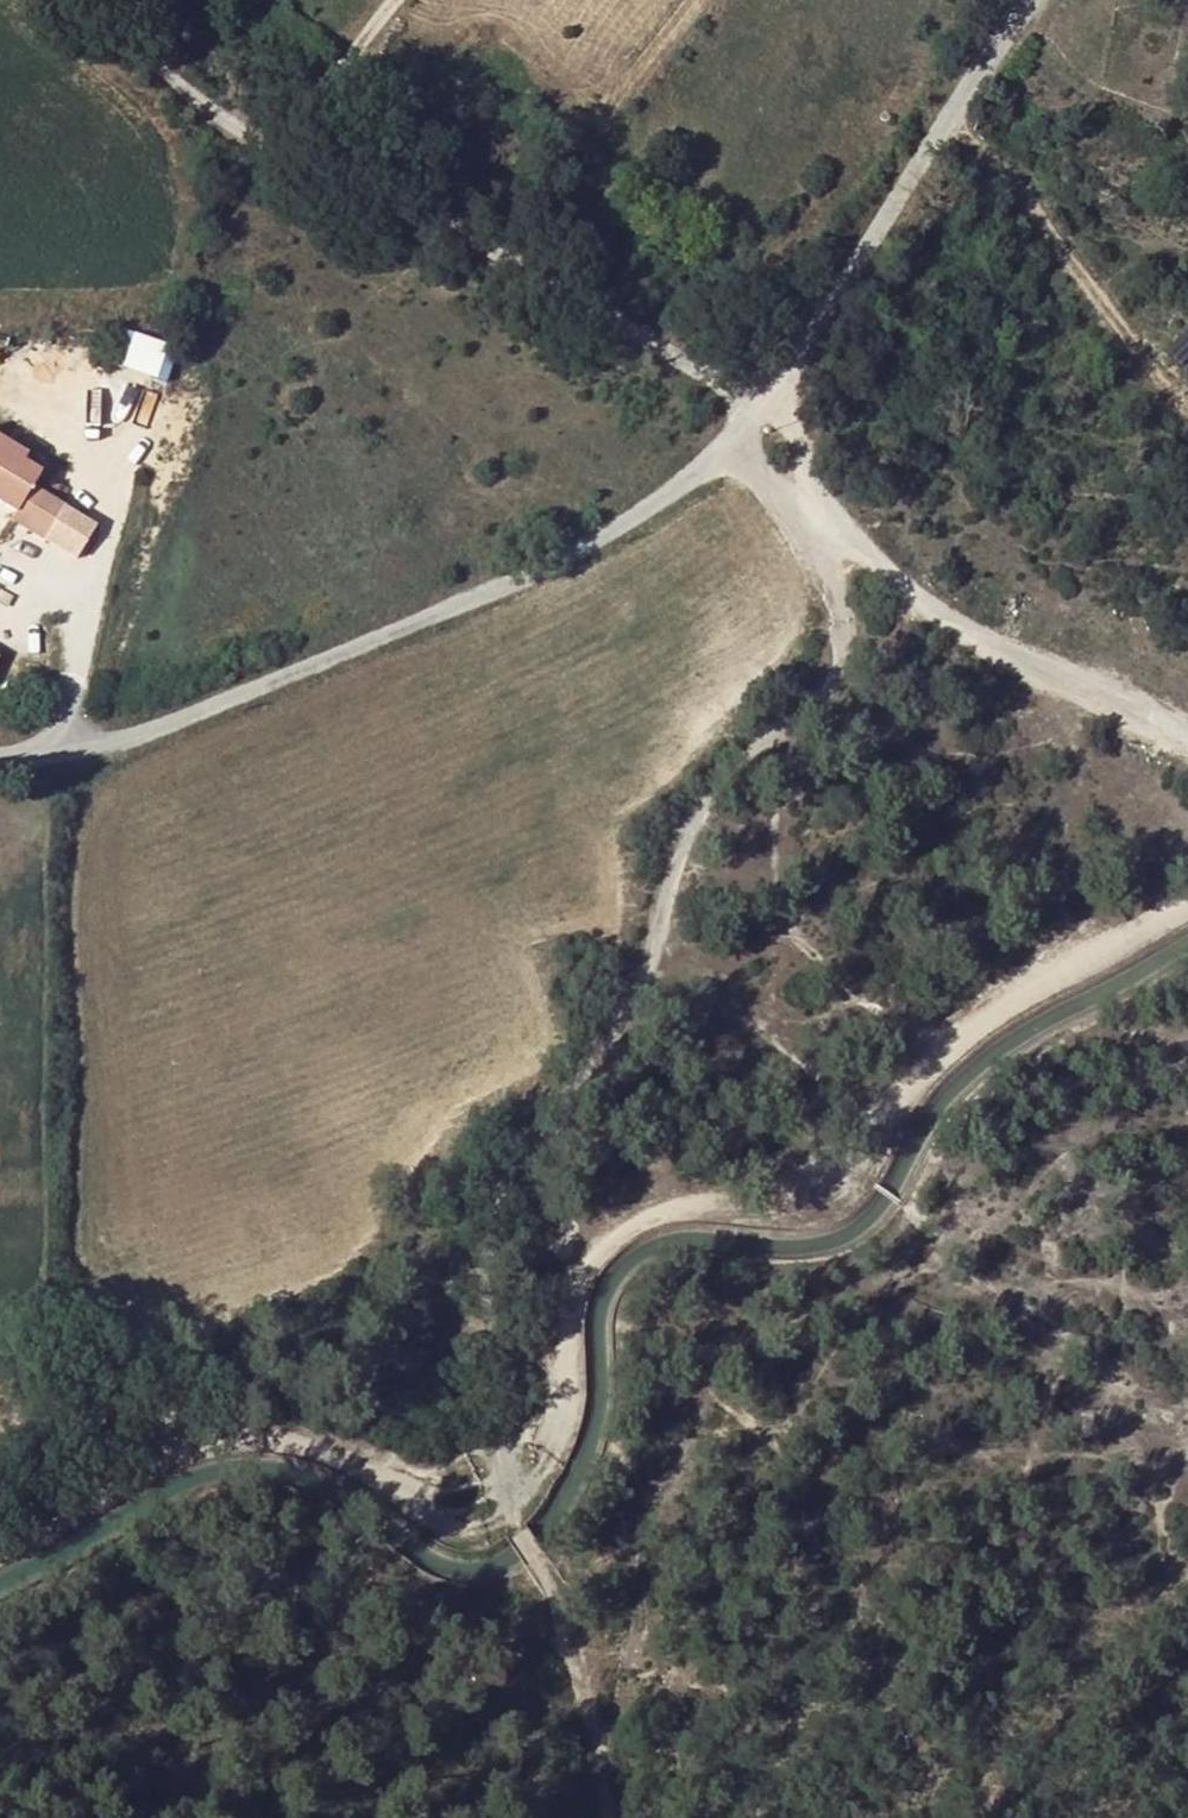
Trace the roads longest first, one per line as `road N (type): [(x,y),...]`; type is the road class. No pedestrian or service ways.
road 1 (unclassified): [(1029,0),(765,404),(664,505),(522,584),(246,702),(79,758),(0,767)]
road 2 (track): [(1187,903),(978,1029),(898,1110),(847,1180),(756,1211),(680,1211),(605,1249),(577,1277),(569,1301),(562,1457),(522,1503)]
road 3 (track): [(522,1503),(483,1522),(447,1523),(409,1497),(276,1444),(184,1461),(0,1555)]

